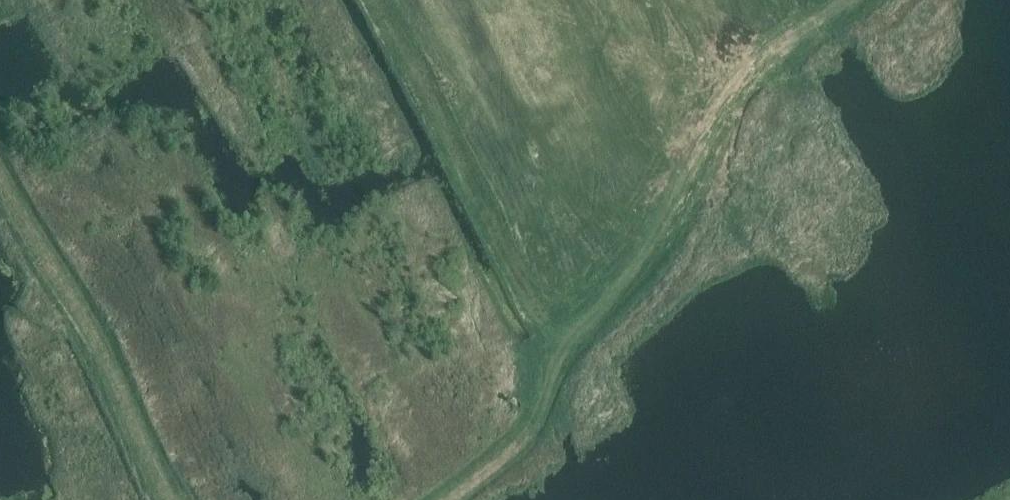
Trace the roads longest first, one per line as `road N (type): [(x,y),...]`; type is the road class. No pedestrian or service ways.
road 1 (track): [(850,0),(774,51),(739,86),(674,206),(557,371),(537,420),(498,464),(443,499)]
road 2 (track): [(175,499),(119,388),(99,326),(0,150)]

